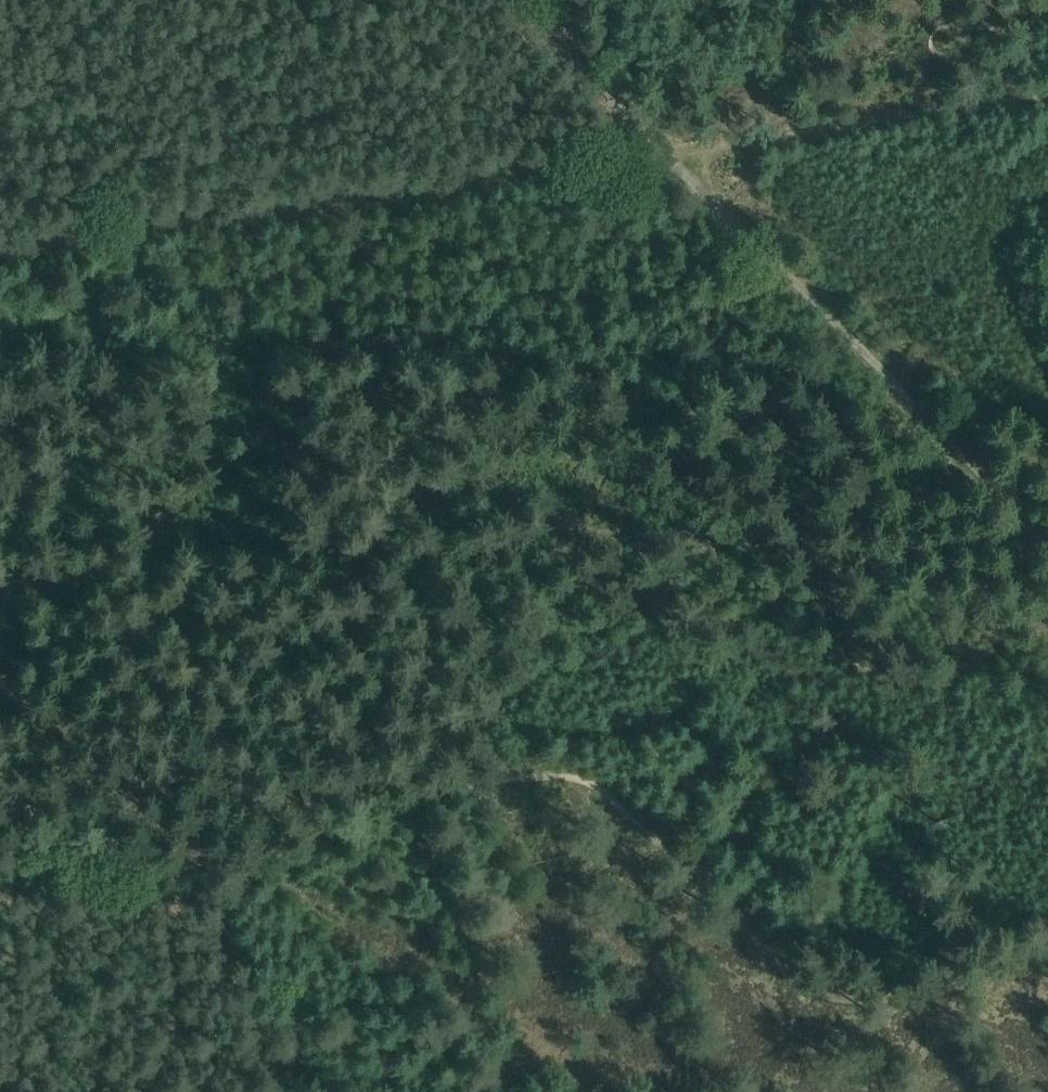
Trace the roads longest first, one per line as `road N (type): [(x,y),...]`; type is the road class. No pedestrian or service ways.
road 1 (track): [(0,828),(209,852),(283,850),(358,837),(478,785),(561,775),(588,782),(638,818),(816,992),(919,997),(979,978),(1047,941)]
road 2 (track): [(0,255),(676,156)]
road 3 (track): [(676,156),(1047,547)]
road 4 (track): [(1047,74),(676,156)]
road 5 (track): [(676,156),(510,0)]

